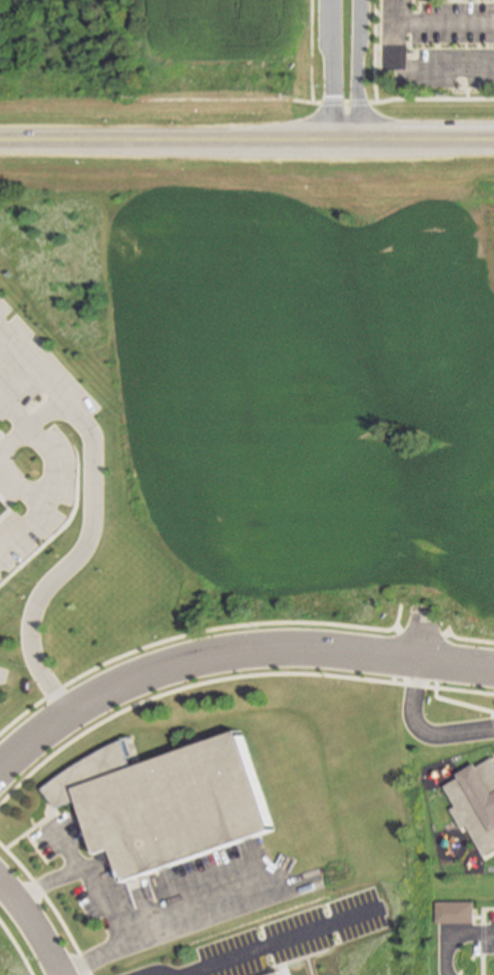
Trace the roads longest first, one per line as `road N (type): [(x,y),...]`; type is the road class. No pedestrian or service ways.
road 1 (residential): [(0,770),(61,713),(184,661),(333,651),(493,667)]
road 2 (secondary): [(493,140),(0,140)]
road 3 (residential): [(330,0),(331,140)]
road 4 (residential): [(352,140),(352,0)]

